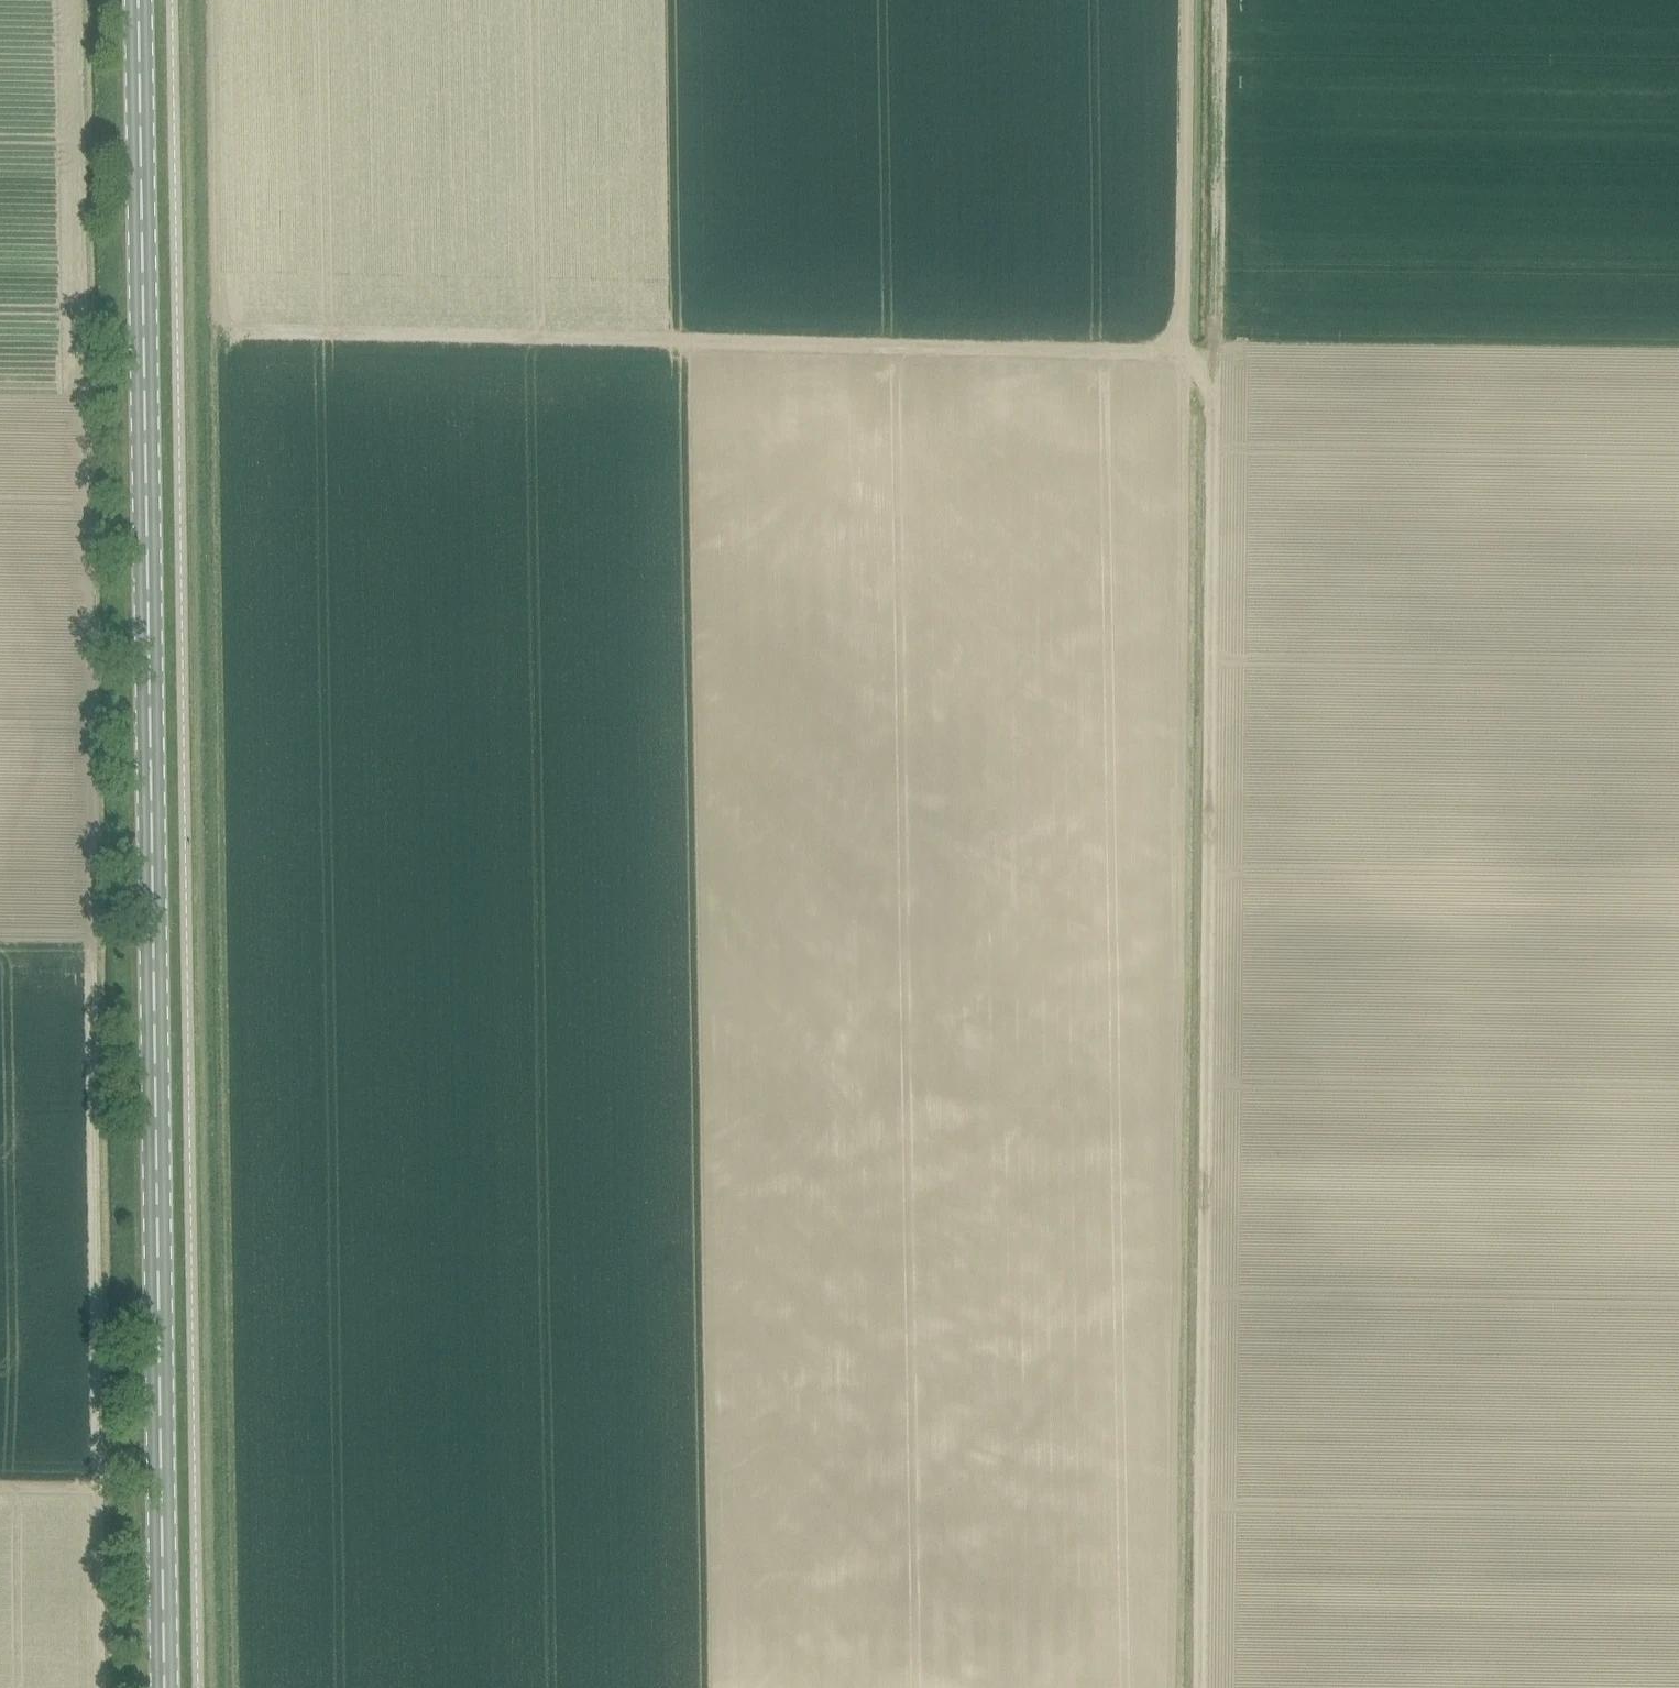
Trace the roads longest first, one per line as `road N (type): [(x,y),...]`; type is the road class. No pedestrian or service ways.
road 1 (secondary): [(164,1687),(138,0)]

